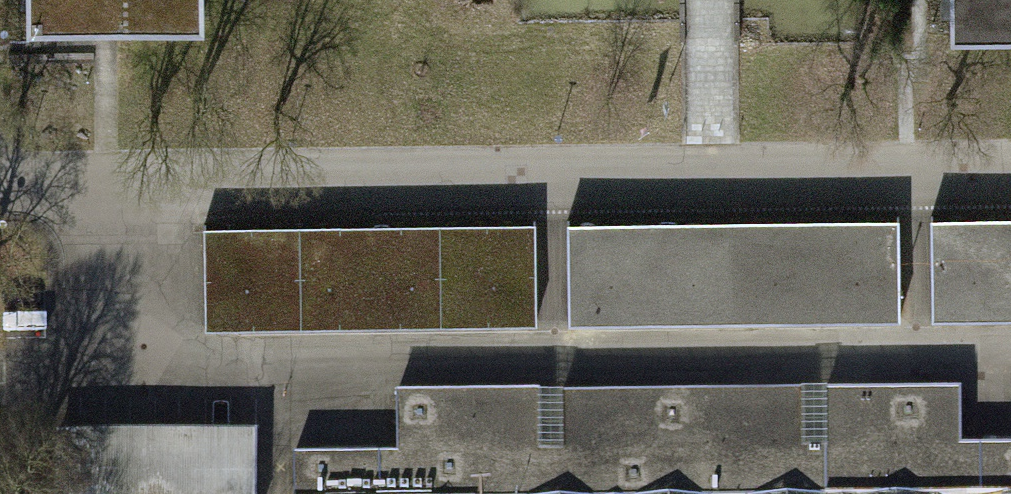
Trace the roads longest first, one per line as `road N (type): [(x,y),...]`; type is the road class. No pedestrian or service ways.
road 1 (unclassified): [(1010,175),(0,183)]

